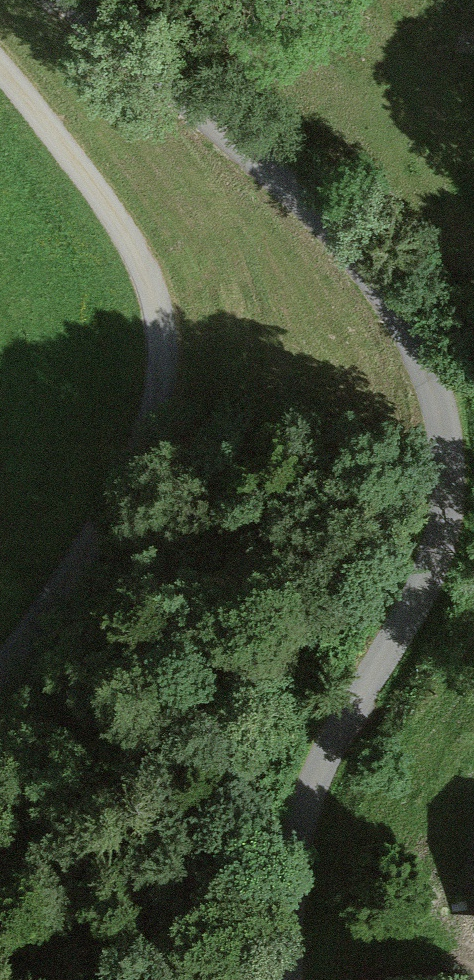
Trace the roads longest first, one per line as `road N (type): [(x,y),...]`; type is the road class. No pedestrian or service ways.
road 1 (unclassified): [(76,0),(355,254),(405,321),(444,425),(448,507),(433,562),(341,726),(303,817),(288,979)]
road 2 (track): [(0,668),(102,525),(134,464),(153,420),(162,334),(133,242),(0,68)]

